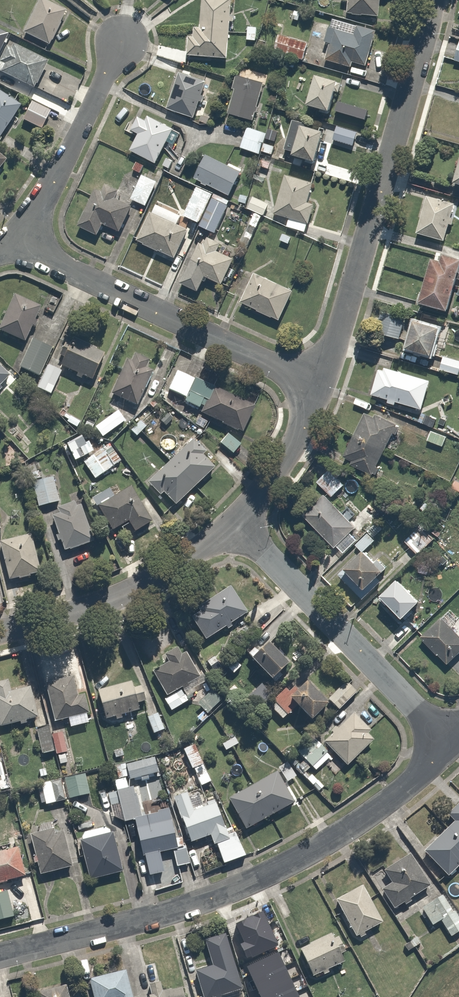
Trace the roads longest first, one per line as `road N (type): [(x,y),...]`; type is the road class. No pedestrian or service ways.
road 1 (residential): [(453,748),(366,819),(289,864),(195,905),(0,958)]
road 2 (residential): [(320,387),(432,0)]
road 3 (residential): [(320,387),(10,239)]
road 4 (residential): [(233,523),(453,748)]
road 5 (residential): [(0,633),(44,624),(171,569),(233,523)]
road 6 (residential): [(10,239),(55,177),(122,41)]
road 7 (residential): [(233,523),(285,459),(320,387)]

